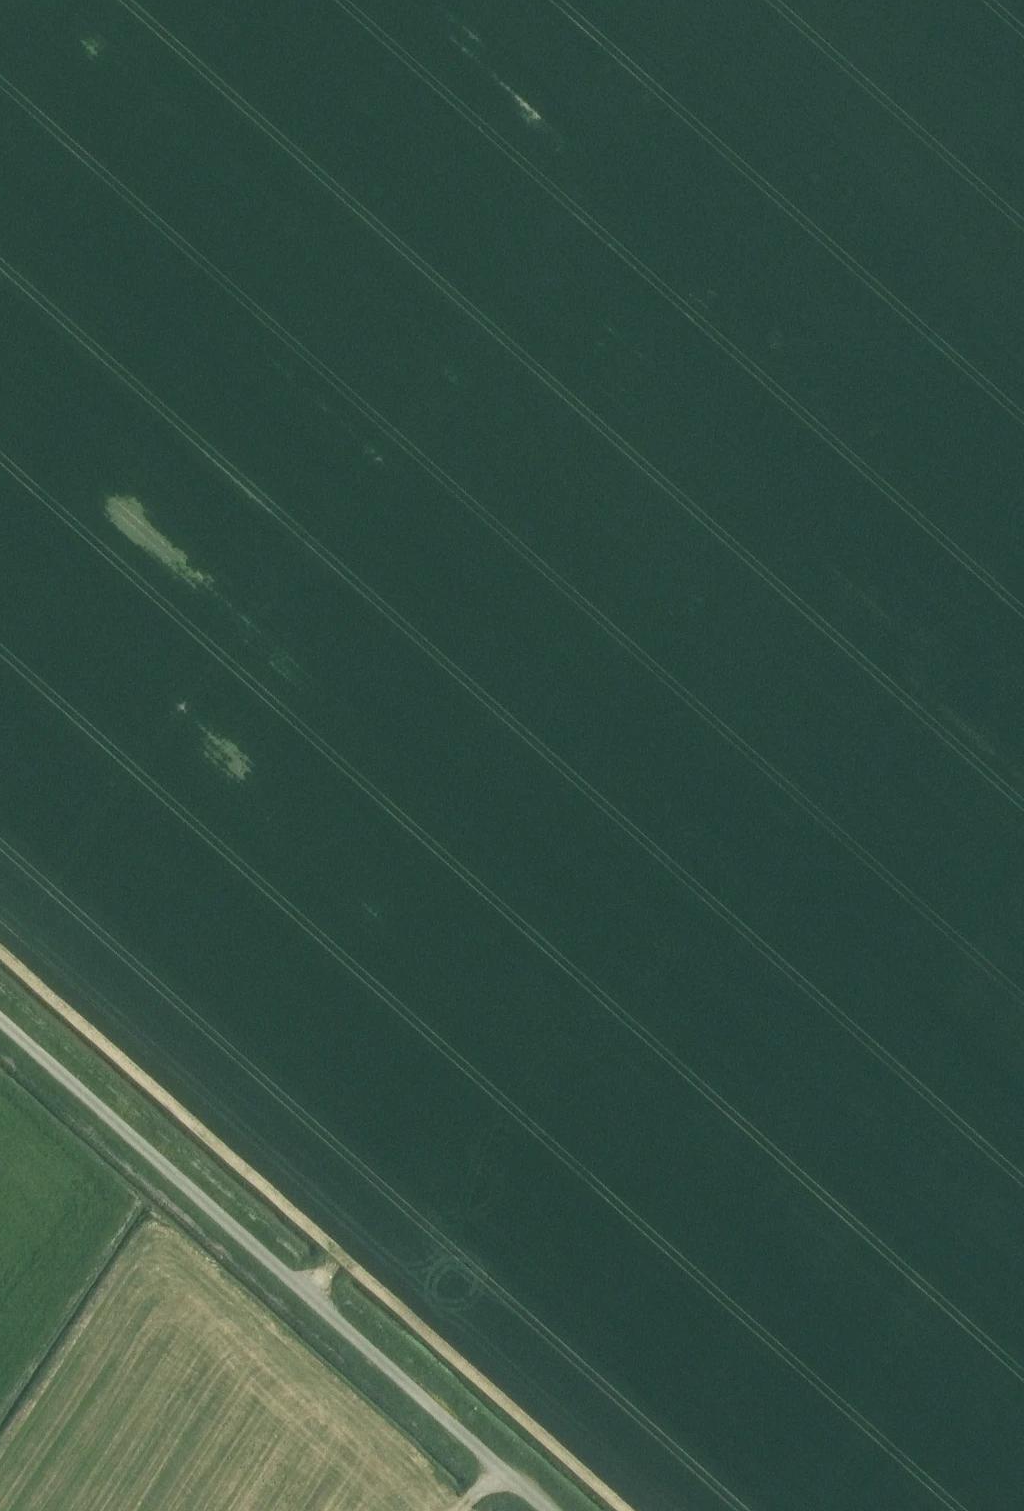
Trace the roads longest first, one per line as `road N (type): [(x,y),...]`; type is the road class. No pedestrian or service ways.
road 1 (unclassified): [(547,1510),(0,1020)]

